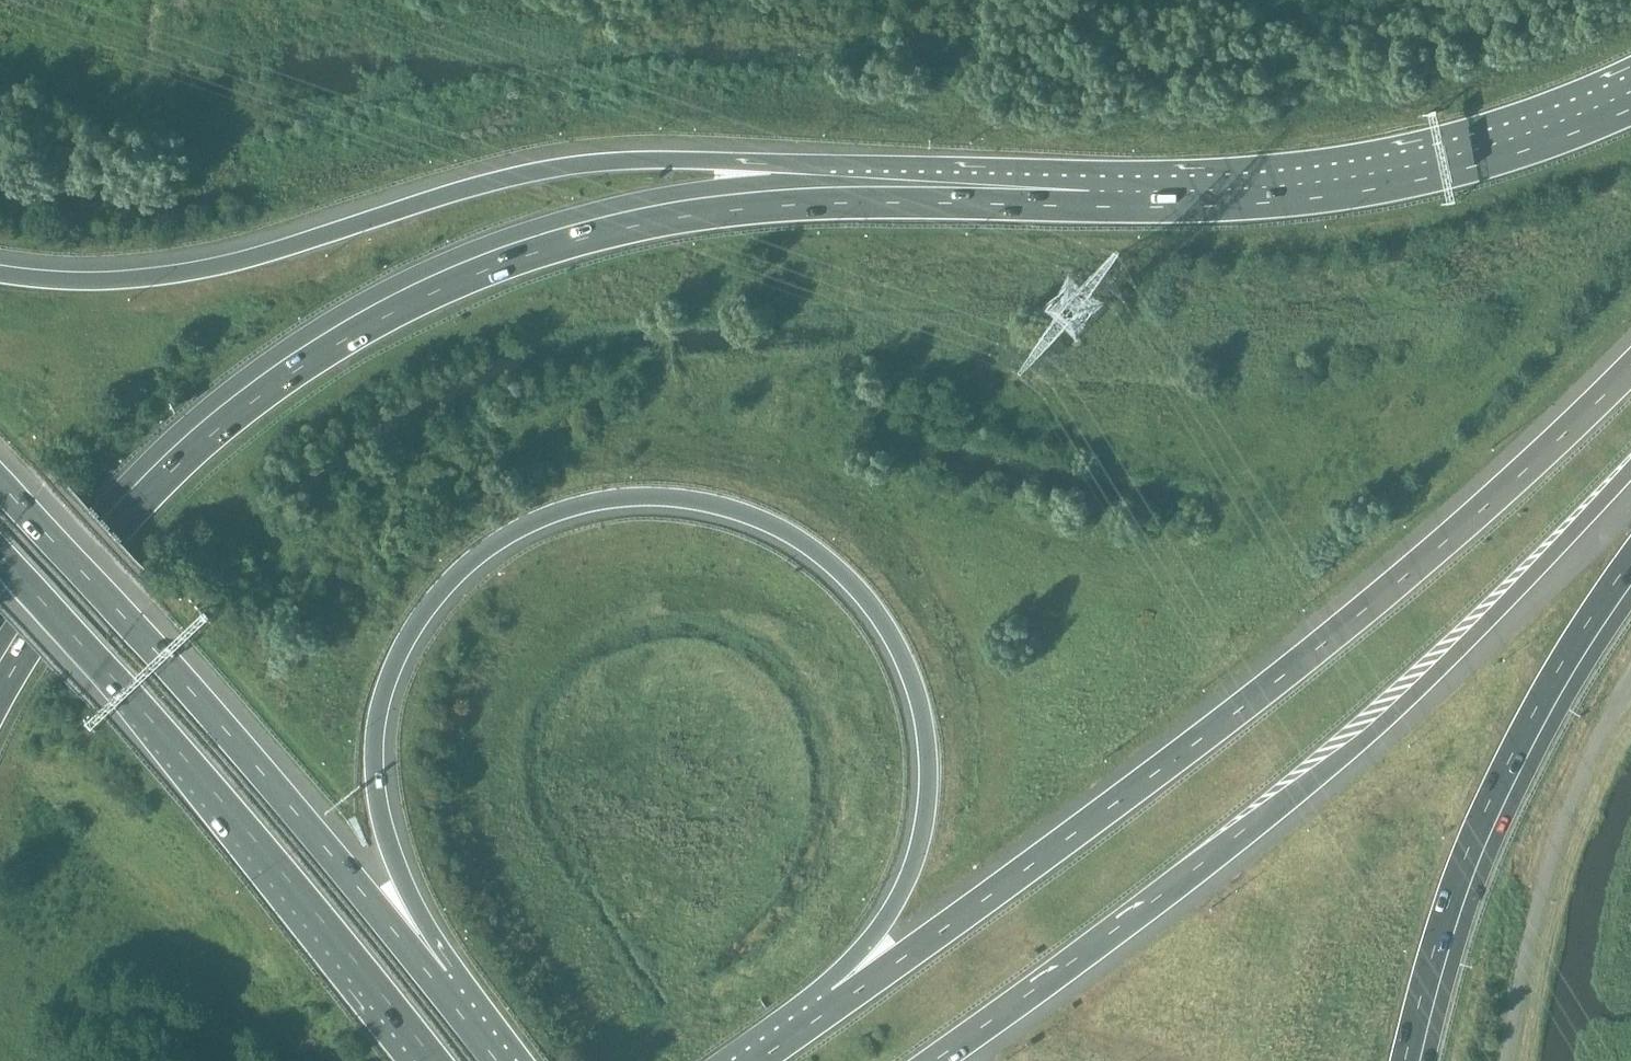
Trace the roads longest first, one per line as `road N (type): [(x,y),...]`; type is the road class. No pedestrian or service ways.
road 1 (motorway): [(445,979),(399,872),(375,781),(380,709),(399,655),(440,591),(512,532),(598,499),(668,496),(758,518),(813,549),(882,619),(919,699),(927,758),(918,844),(900,895),(837,1003)]
road 2 (motorway): [(1086,205),(737,208),(653,221),(484,267),(298,367),(186,455),(28,642),(0,693)]
road 3 (motorway): [(1086,205),(803,164),(601,162),(455,193),(193,273),(49,282),(0,275)]
road 4 (motorway): [(1630,369),(1439,547),(1227,719),(837,1003)]
road 5 (motorway): [(934,1060),(1355,747),(1630,474)]
road 6 (motorway): [(0,551),(105,666),(430,1060)]
road 7 (motorway): [(445,979),(0,484)]
road 8 (motorway): [(1630,107),(1569,135),(1415,180),(1209,205),(1086,205)]
road 9 (motorway): [(1406,1060),(1463,863),(1531,718),(1630,563)]

